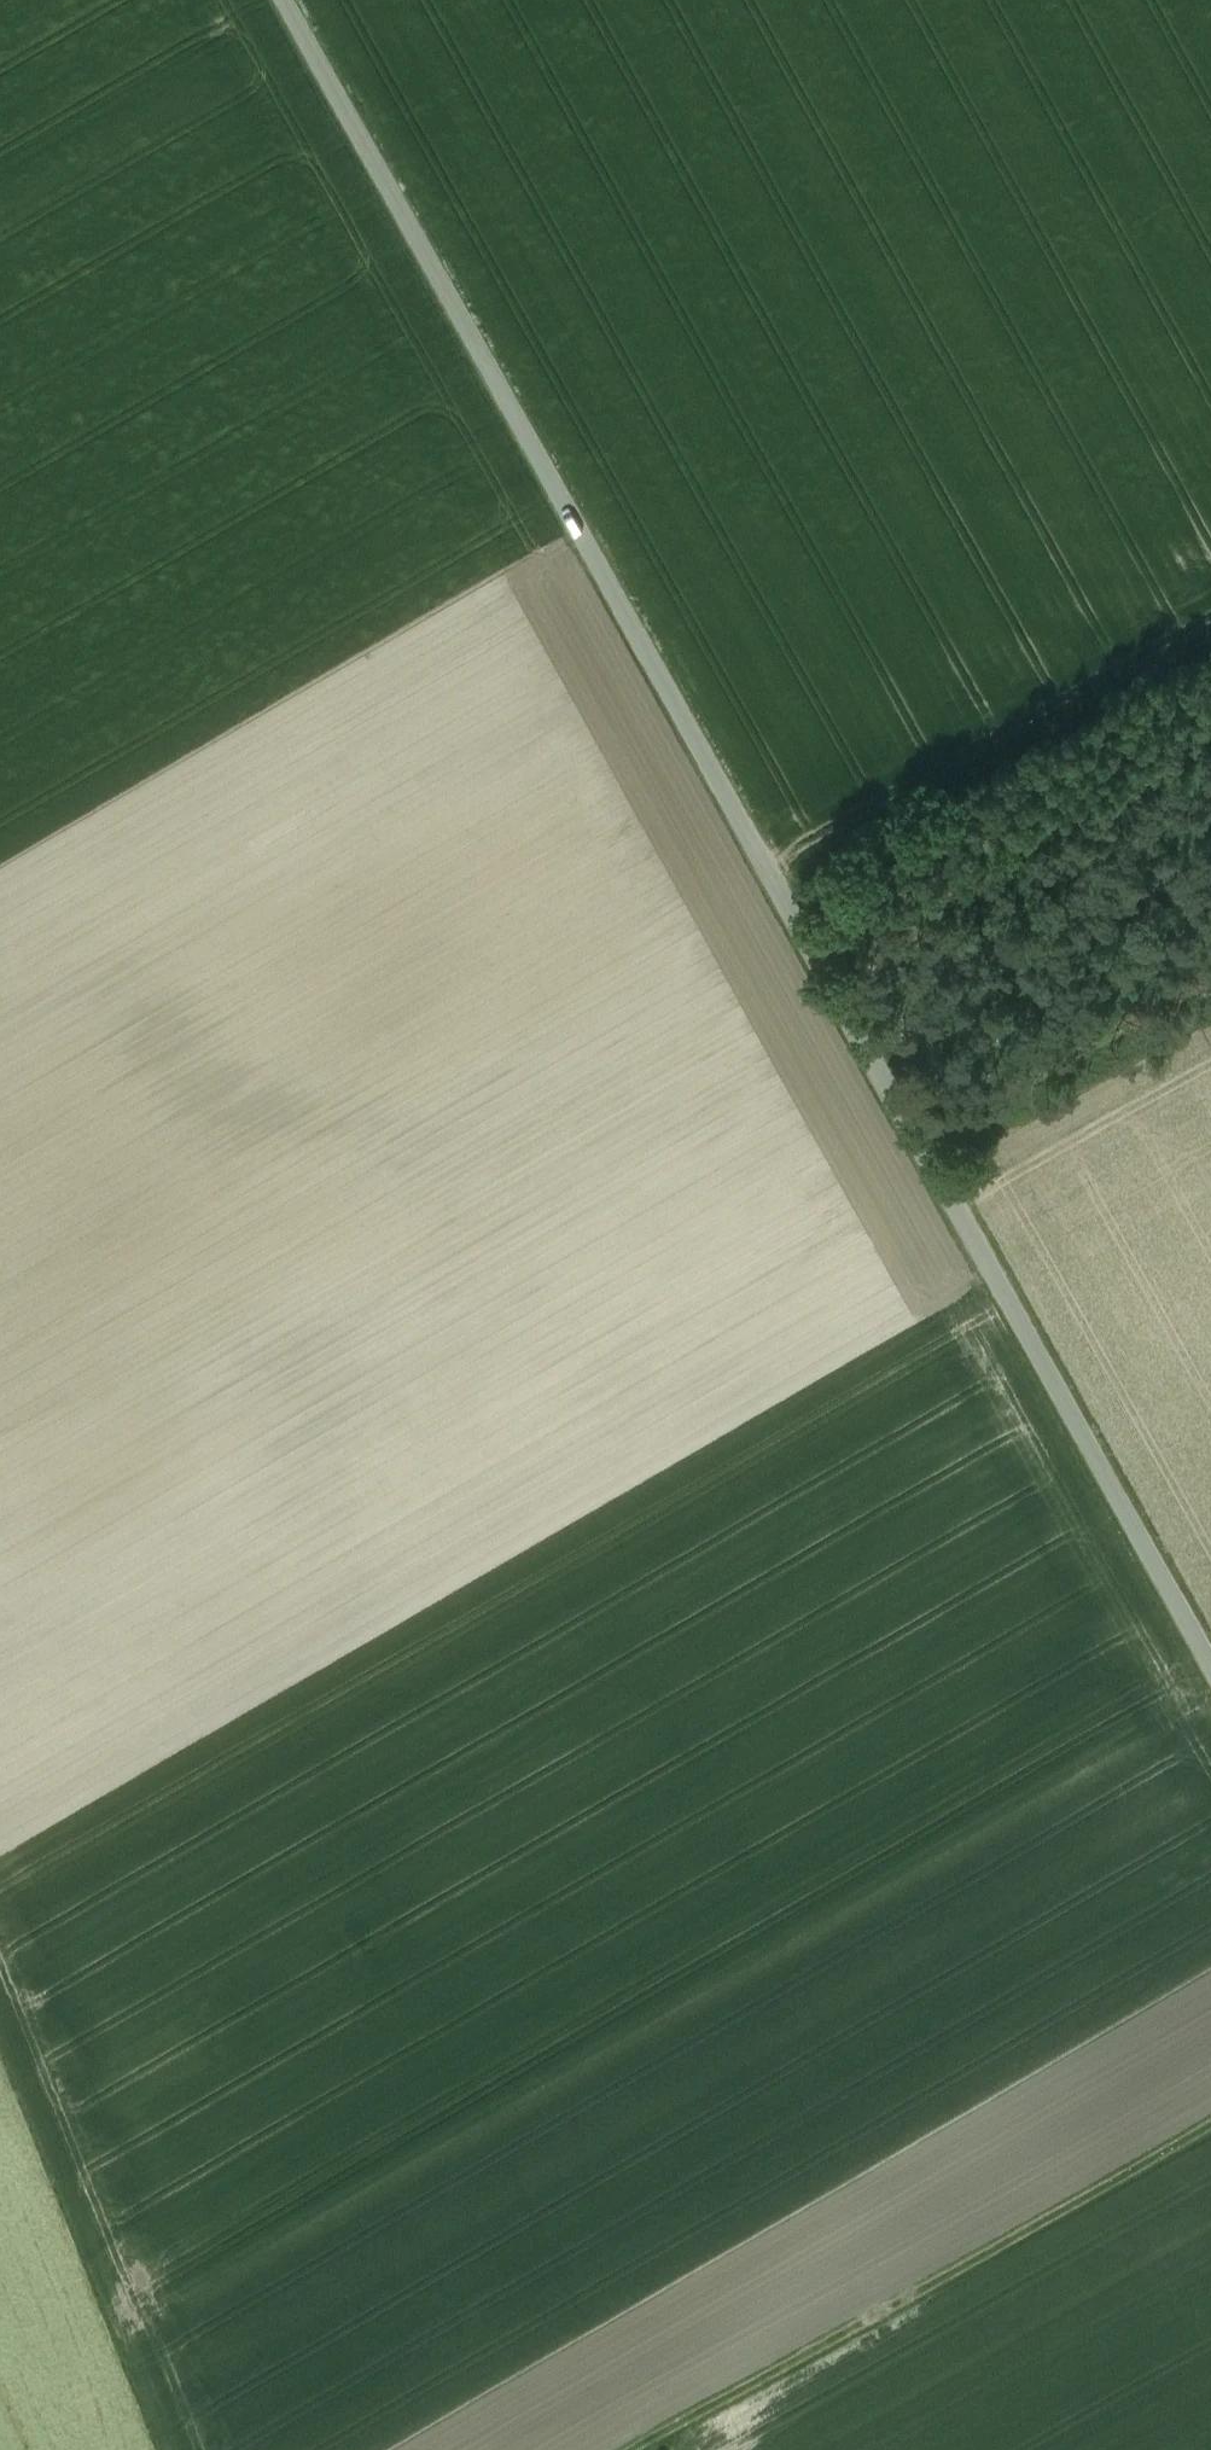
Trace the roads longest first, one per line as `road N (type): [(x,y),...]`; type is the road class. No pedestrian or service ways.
road 1 (unclassified): [(1210,1675),(278,0)]

